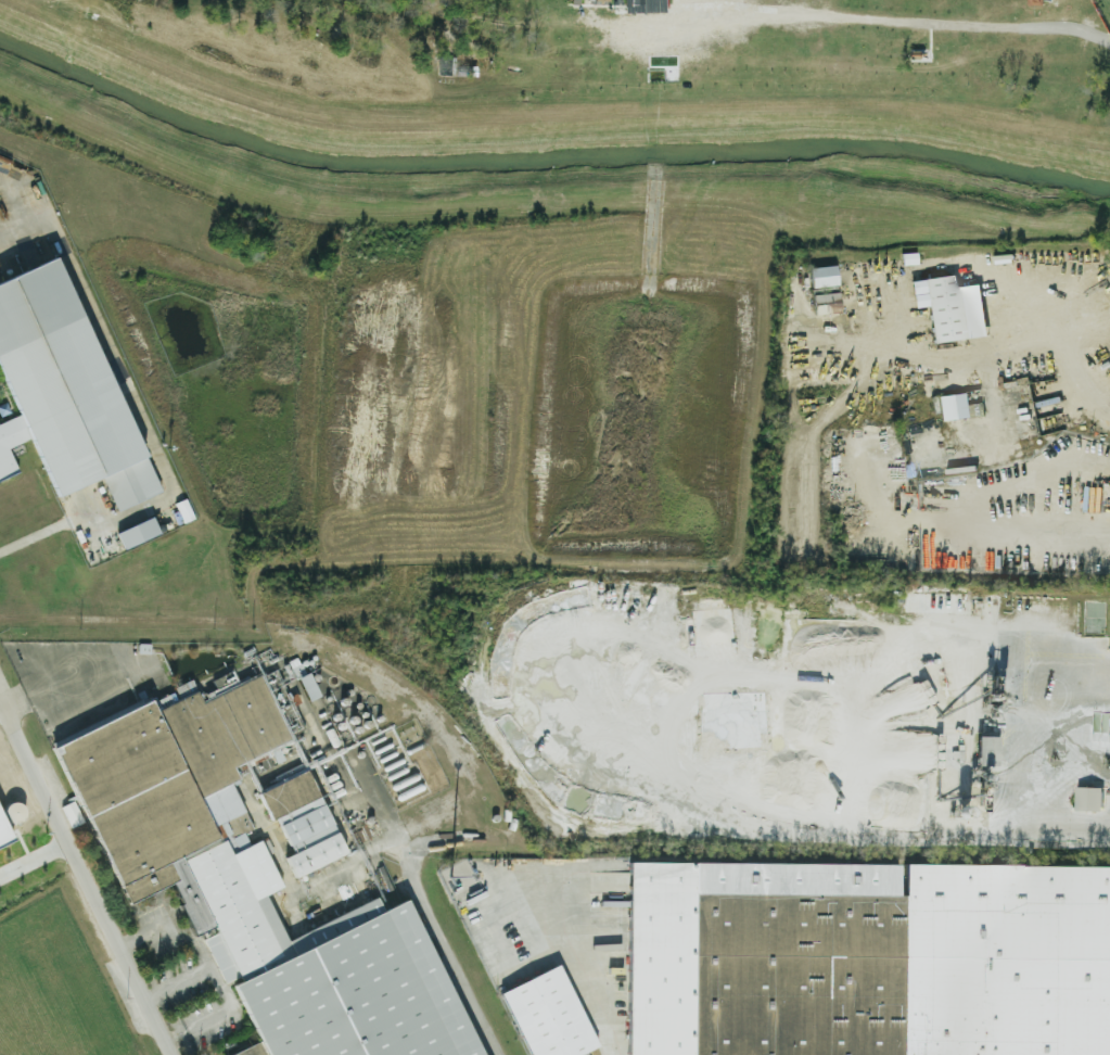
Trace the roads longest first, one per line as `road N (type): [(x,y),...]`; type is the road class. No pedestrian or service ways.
road 1 (residential): [(1109,844),(573,832)]
road 2 (residential): [(0,706),(168,1054)]

